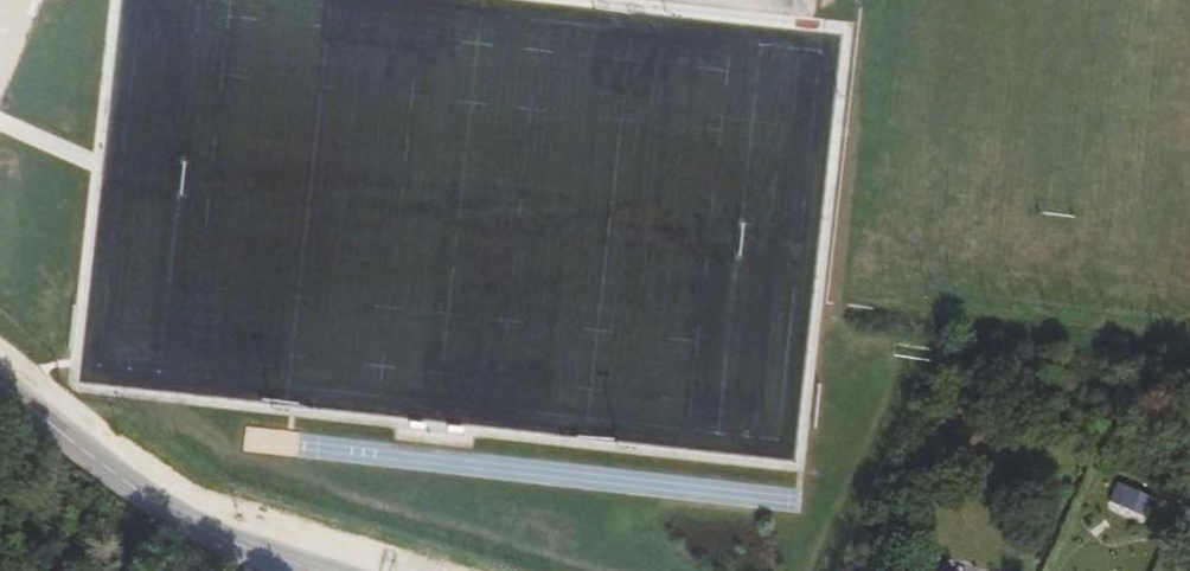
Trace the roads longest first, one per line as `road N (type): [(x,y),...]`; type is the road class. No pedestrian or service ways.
road 1 (residential): [(315,570),(229,542),(174,512),(0,380)]

